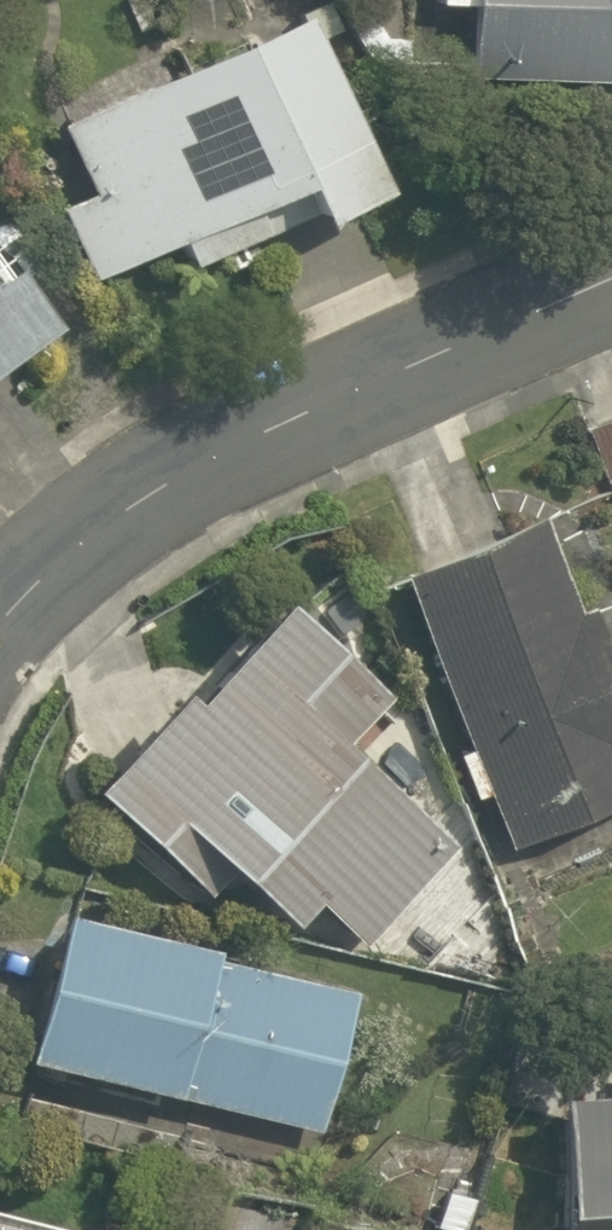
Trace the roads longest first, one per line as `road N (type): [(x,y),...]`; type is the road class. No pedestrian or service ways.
road 1 (residential): [(611,279),(291,419),(151,495),(58,563),(0,619)]

